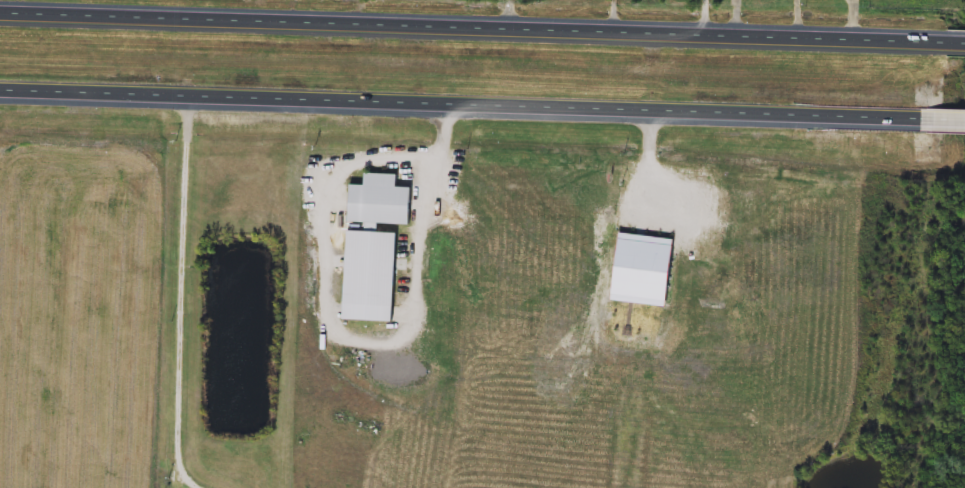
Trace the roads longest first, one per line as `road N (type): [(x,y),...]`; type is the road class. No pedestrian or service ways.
road 1 (trunk): [(945,43),(0,13)]
road 2 (trunk): [(0,94),(917,124)]

